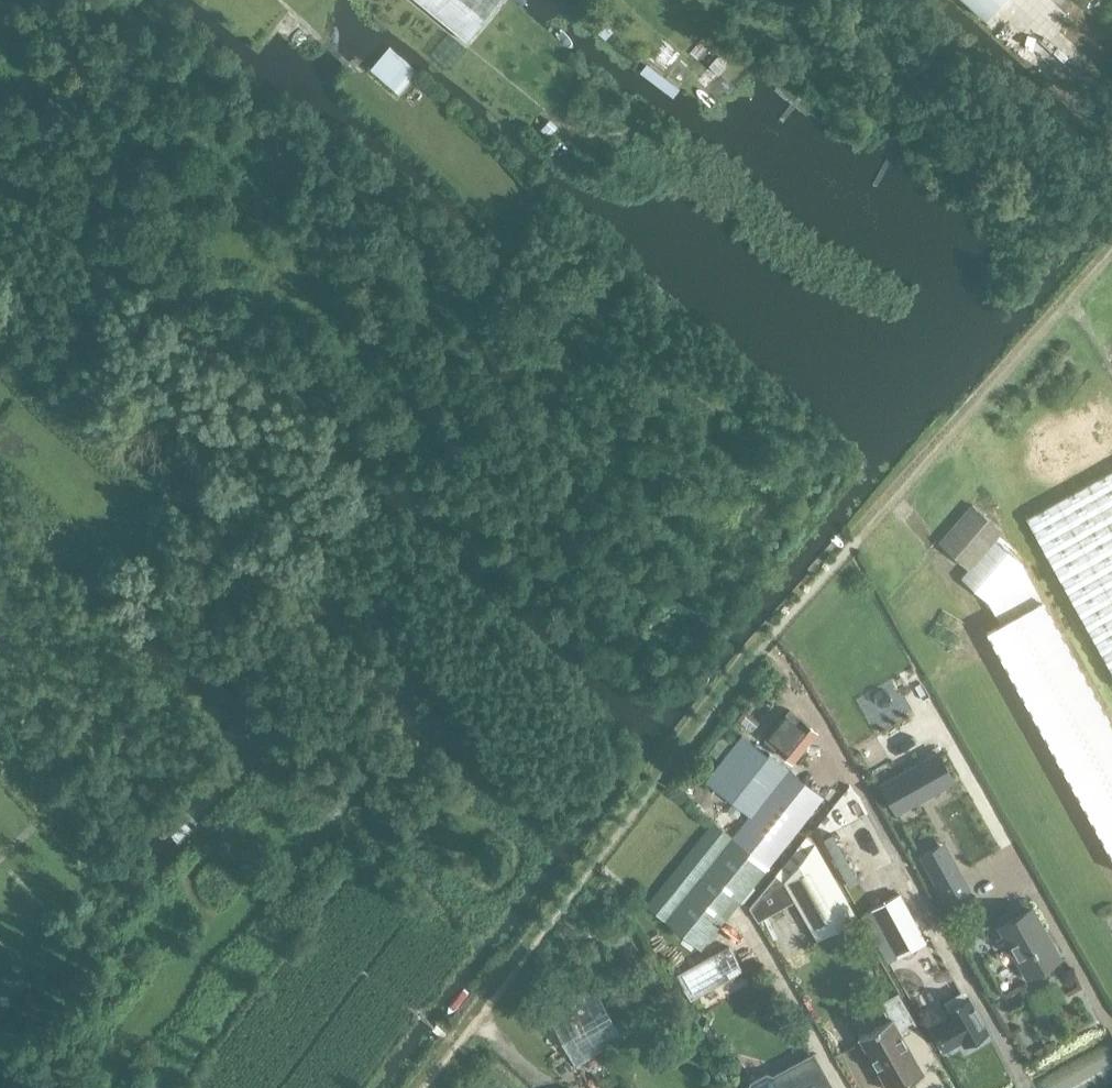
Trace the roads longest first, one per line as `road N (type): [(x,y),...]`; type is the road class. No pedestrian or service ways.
road 1 (track): [(897,496),(965,596),(1111,874)]
road 2 (track): [(921,677),(850,549)]

